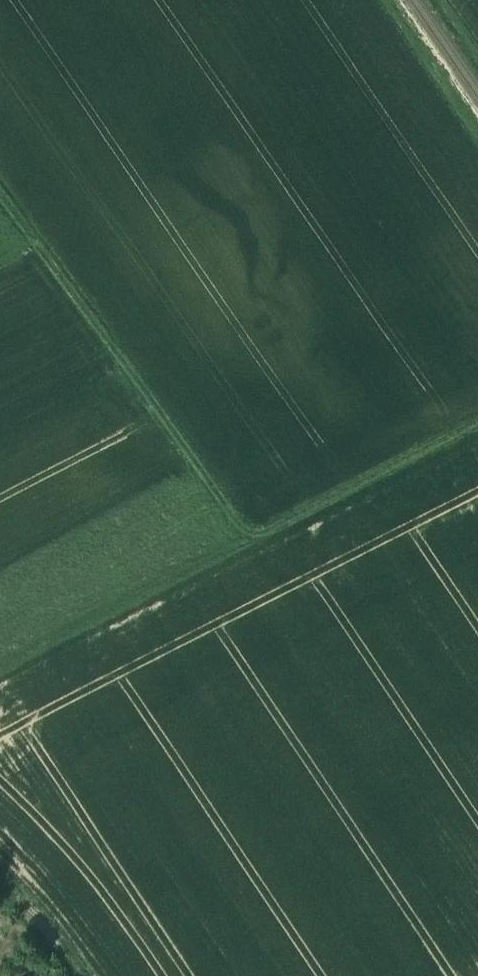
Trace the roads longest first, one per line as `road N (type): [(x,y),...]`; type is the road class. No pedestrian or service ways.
road 1 (track): [(477,425),(254,541),(0,186)]
road 2 (track): [(477,136),(384,0)]

